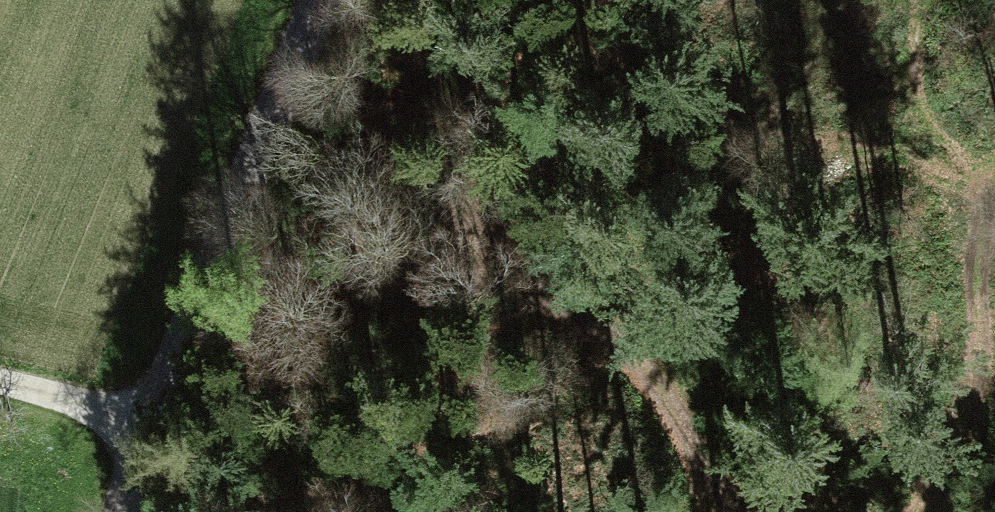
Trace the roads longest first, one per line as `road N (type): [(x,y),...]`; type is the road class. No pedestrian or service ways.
road 1 (track): [(223,252),(377,273),(474,274),(539,291),(639,360),(686,426),(710,477),(742,511)]
road 2 (track): [(233,229),(514,159),(795,0)]
road 3 (unclassified): [(321,0),(126,511)]

